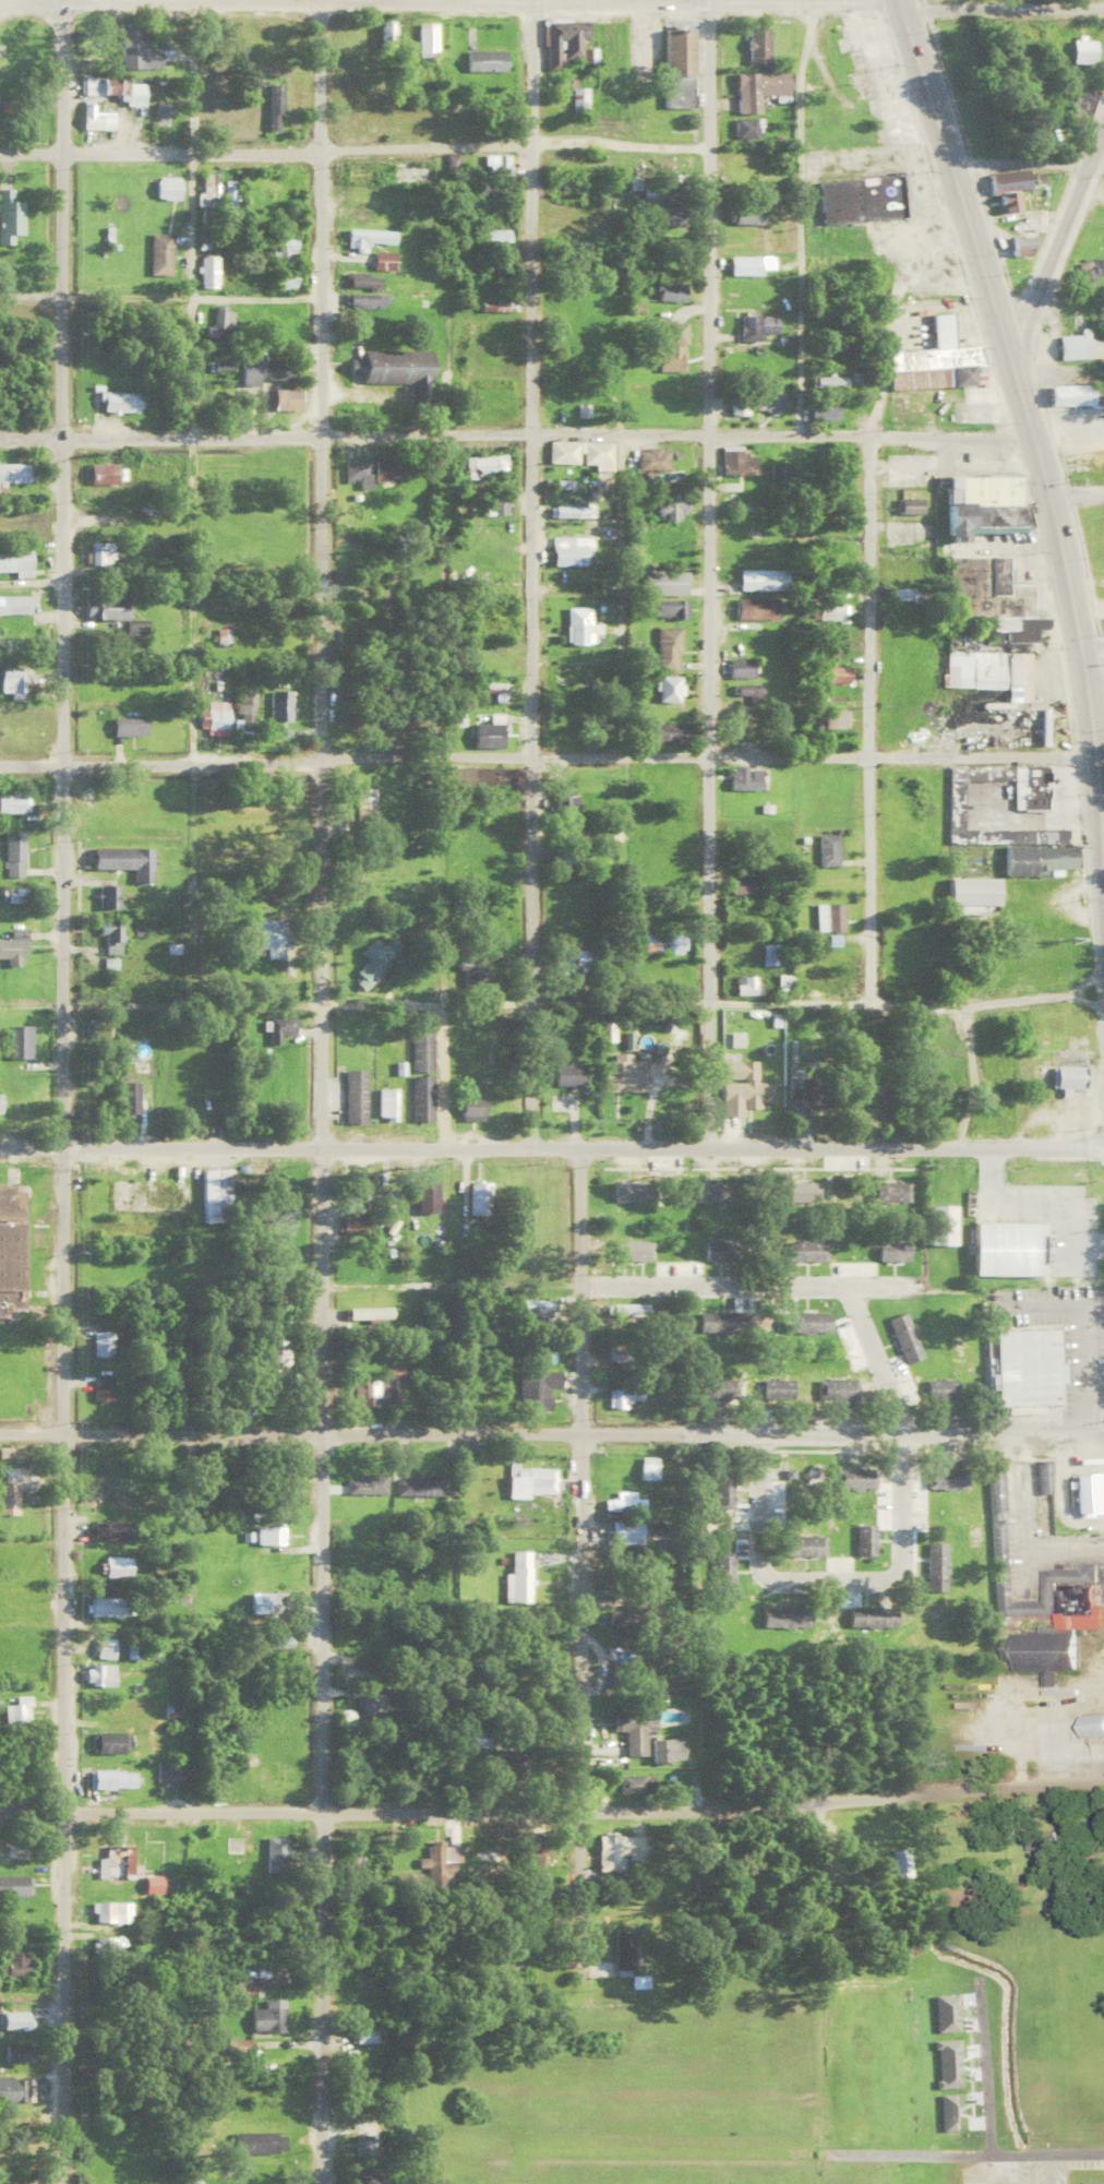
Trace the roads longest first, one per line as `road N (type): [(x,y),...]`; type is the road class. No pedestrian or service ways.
road 1 (residential): [(320,2183),(315,0)]
road 2 (residential): [(60,2183),(60,0)]
road 3 (residential): [(529,1144),(529,0)]
road 4 (residential): [(707,1143),(708,0)]
road 5 (residential): [(1103,1002),(1043,991),(958,1001),(0,1001)]
road 6 (residential): [(1103,1773),(721,1802),(0,1809)]
road 7 (tertiary): [(1103,1145),(0,1144)]
road 8 (residential): [(1103,1428),(0,1428)]
road 9 (residential): [(1033,435),(528,428),(0,432)]
road 10 (residential): [(319,760),(1095,750)]
road 11 (residential): [(579,1920),(577,1144)]
road 12 (secondary): [(1090,700),(1041,462),(899,0)]
road 13 (residential): [(708,145),(0,147)]
road 14 (residential): [(869,430),(868,999)]
road 15 (residential): [(1103,1297),(1024,1286),(579,1284)]
road 16 (residential): [(192,0),(188,432)]
road 17 (residential): [(810,0),(799,65),(796,429)]
road 18 (residential): [(900,1429),(898,1561),(888,1576),(855,1583),(770,1573),(757,1541),(759,1428)]
road 19 (residential): [(447,1429),(449,1810)]
road 20 (residential): [(191,1430),(191,1809)]
road 21 (residential): [(619,757),(619,429)]
road 22 (residential): [(319,295),(0,292)]
road 23 (residential): [(0,760),(319,760)]
road 24 (residential): [(579,1284),(320,1285)]
road 25 (secondary): [(1008,351),(1103,120)]
road 26 (tertiary): [(1103,3),(899,0)]
road 27 (residential): [(1103,160),(947,162)]
road 28 (residential): [(847,1284),(900,1429)]
road 29 (residential): [(1024,1286),(1004,1146)]
road 30 (secondary): [(1103,883),(1095,750)]

